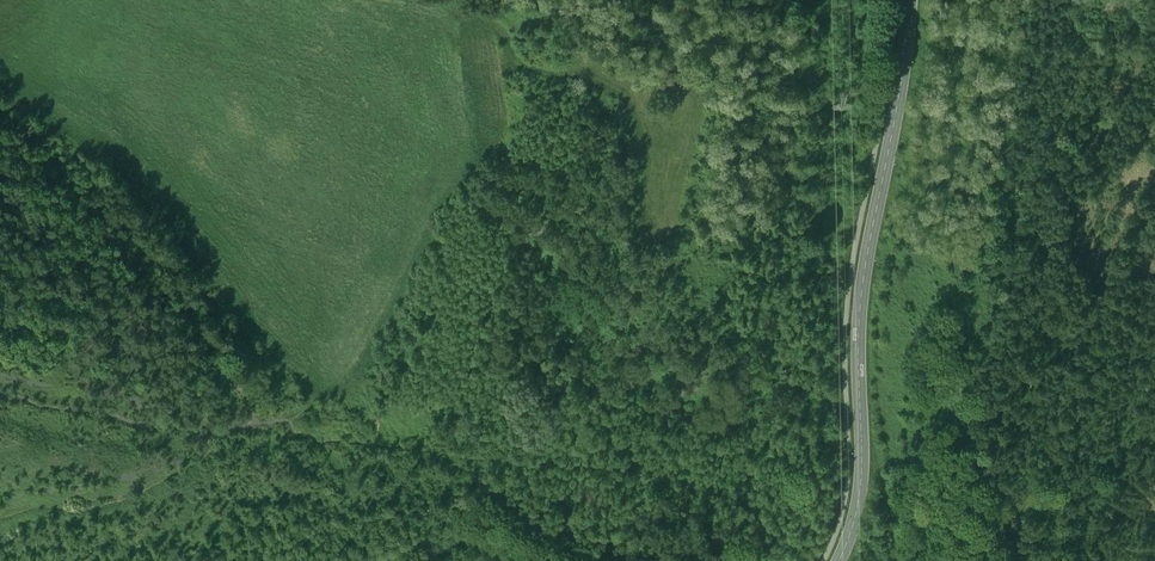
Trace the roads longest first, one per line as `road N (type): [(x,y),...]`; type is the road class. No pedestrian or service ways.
road 1 (track): [(255,417),(304,407),(362,332),(434,192),(452,68),(430,35),(281,0)]
road 2 (tertiary): [(838,560),(862,473),(859,310),(909,0)]

